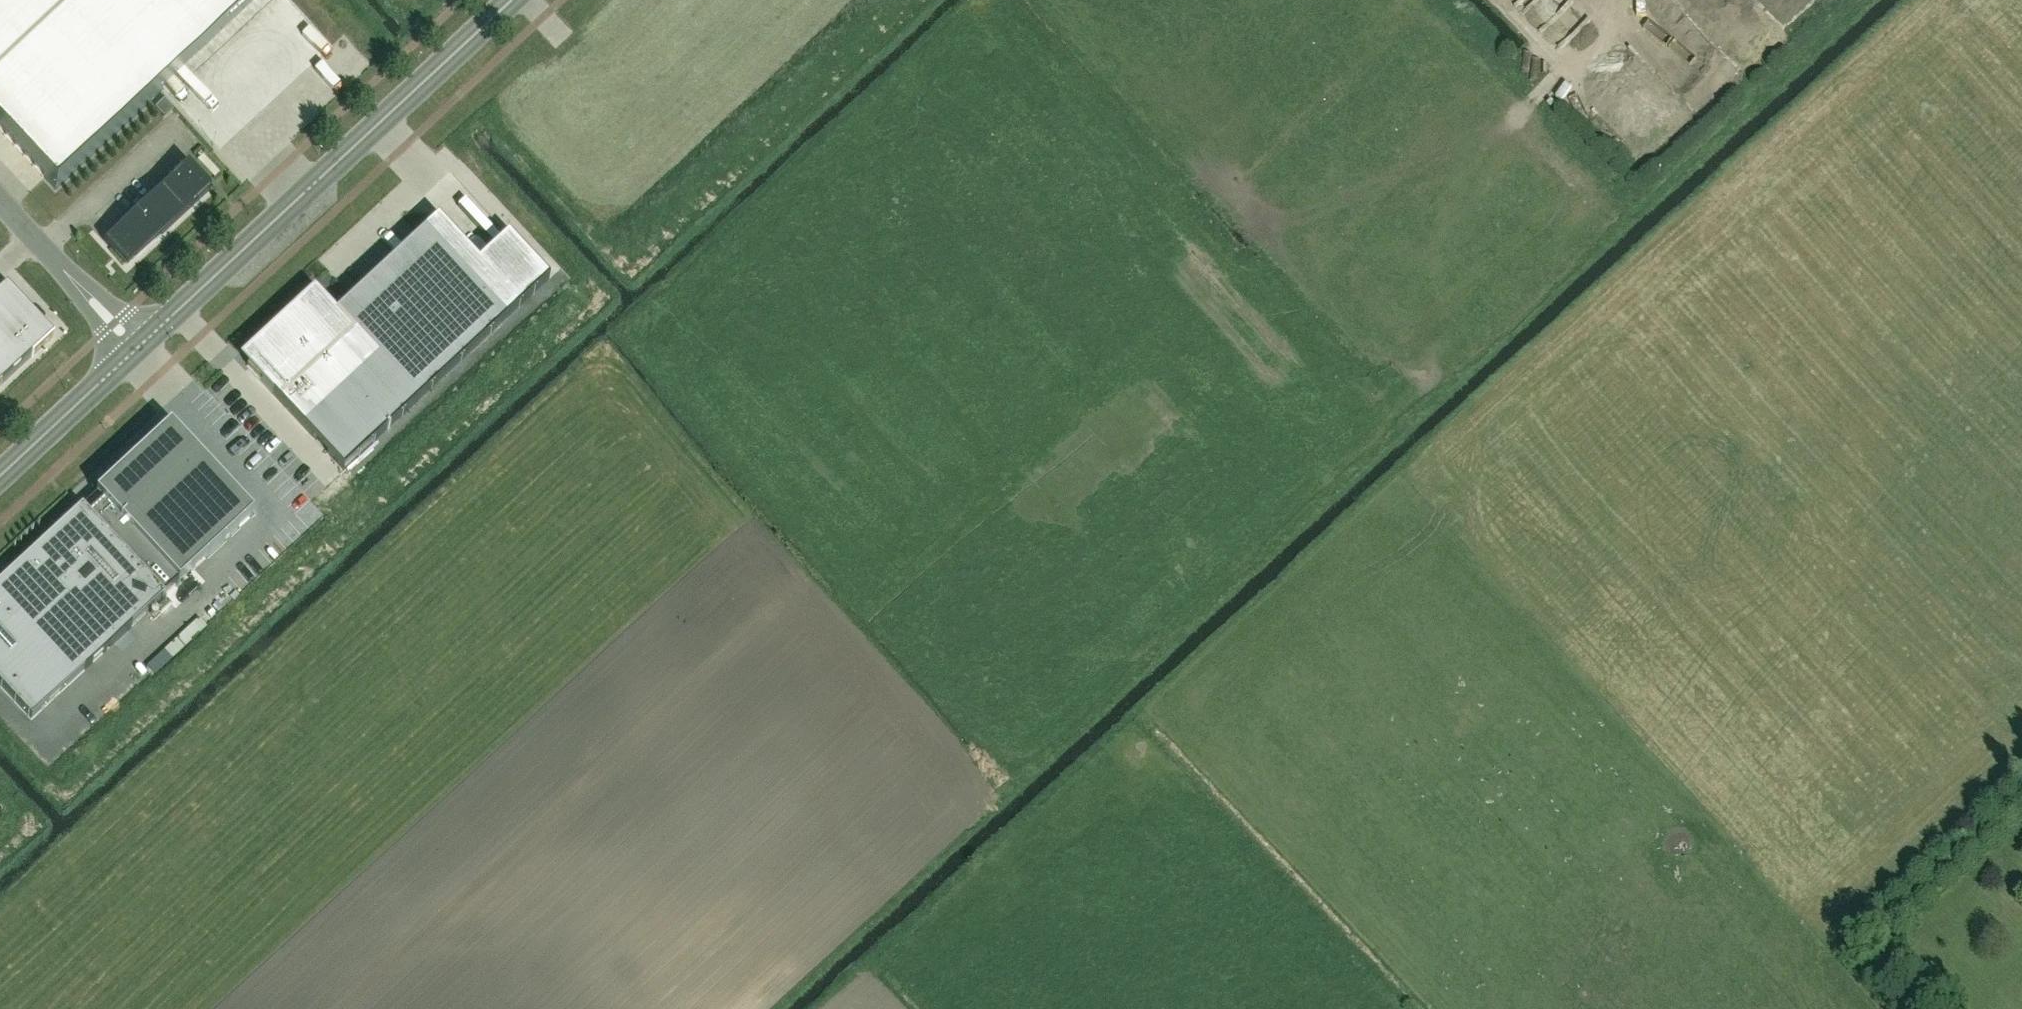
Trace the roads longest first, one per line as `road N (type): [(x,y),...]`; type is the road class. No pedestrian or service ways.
road 1 (secondary): [(516,0),(137,348)]
road 2 (unclassified): [(0,201),(137,348)]
road 3 (secondary): [(137,348),(0,475)]

